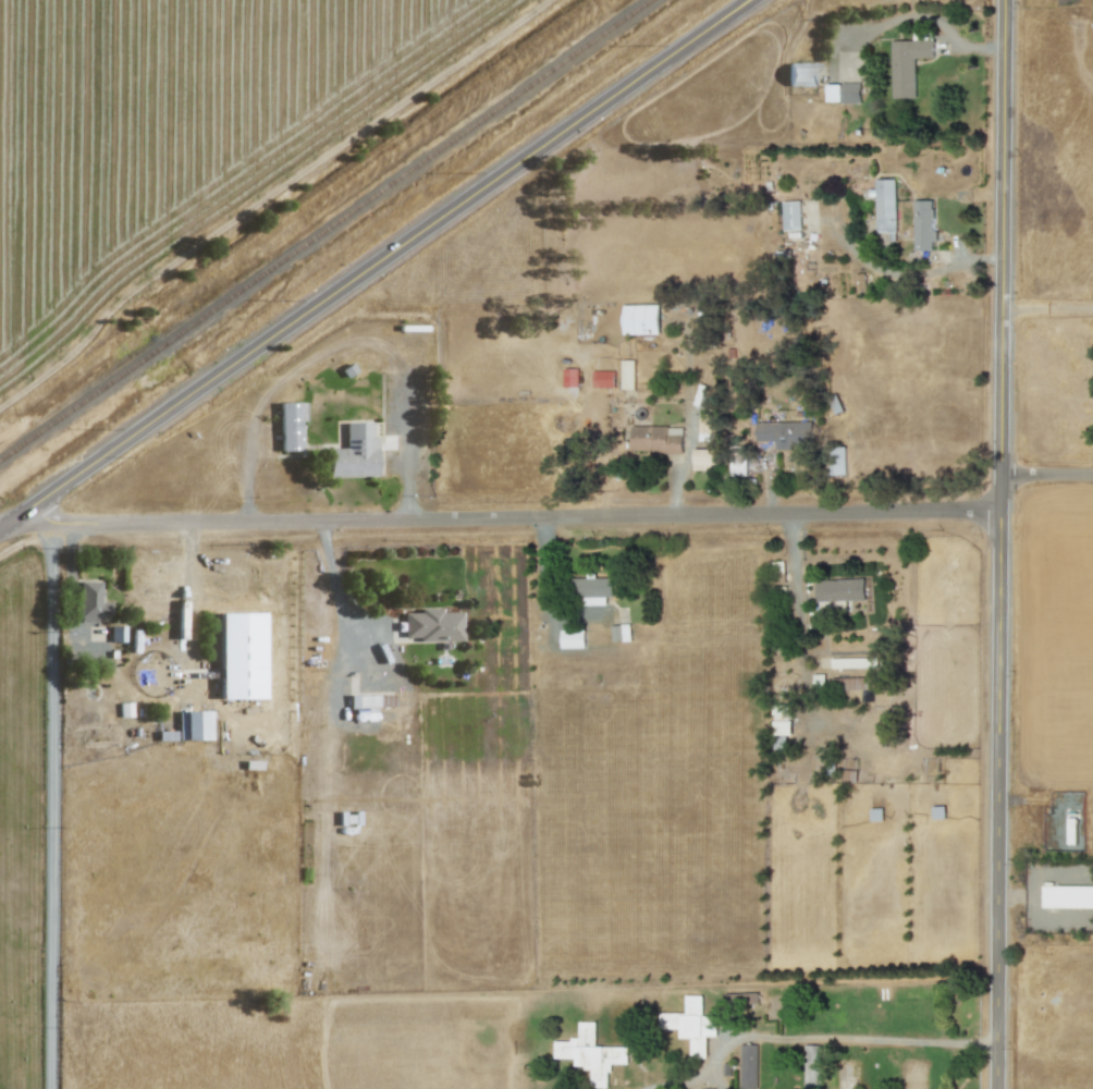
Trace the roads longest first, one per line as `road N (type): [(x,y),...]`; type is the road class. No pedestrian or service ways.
road 1 (tertiary): [(1000,1088),(1009,0)]
road 2 (residential): [(0,526),(1004,509)]
road 3 (secondary): [(0,530),(752,0)]

